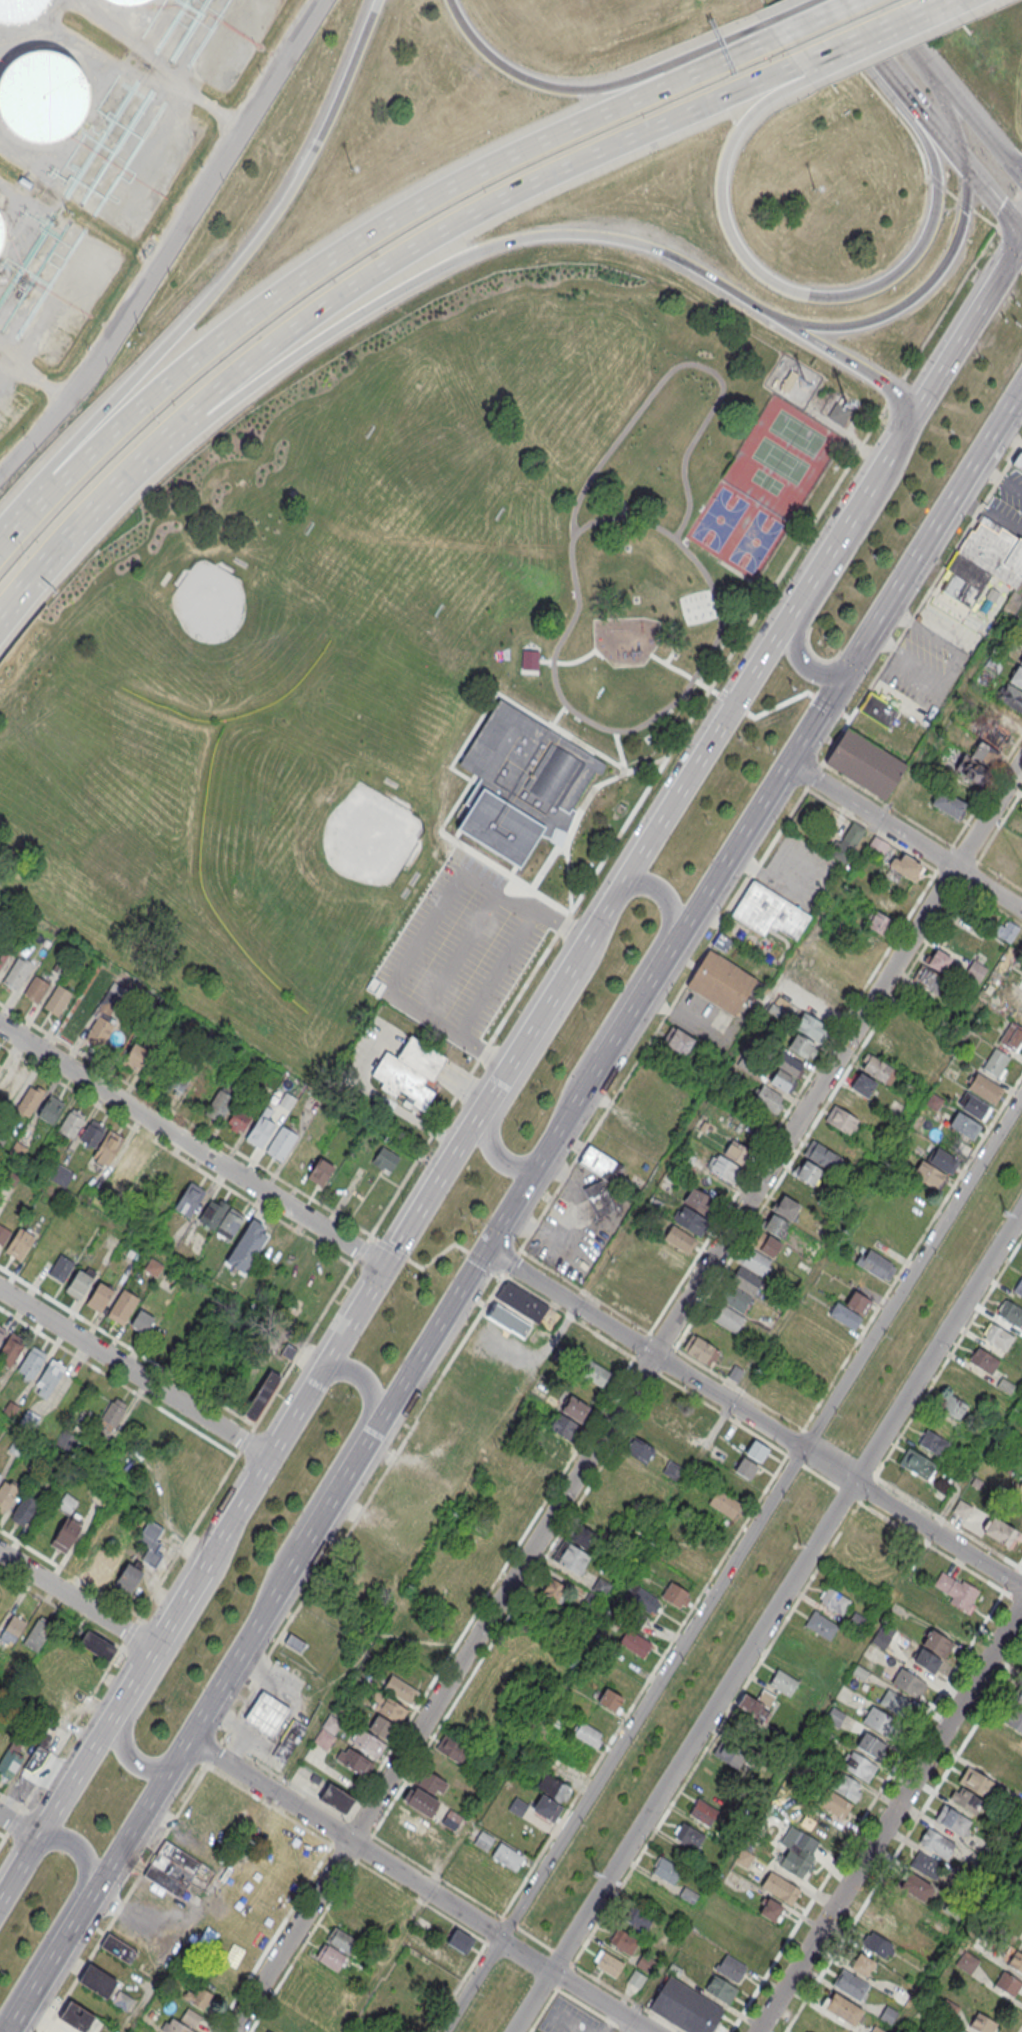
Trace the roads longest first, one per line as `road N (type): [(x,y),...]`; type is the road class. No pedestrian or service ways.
road 1 (residential): [(955,867),(231,2031)]
road 2 (residential): [(1021,1095),(441,2031)]
road 3 (residential): [(513,2031),(1021,1208)]
road 4 (motorway): [(781,29),(393,221),(318,269),(172,382),(0,561)]
road 5 (motorway): [(194,414),(422,247),(522,192),(805,65)]
road 6 (primary): [(488,1250),(851,664)]
road 7 (motorway): [(194,414),(237,397),(472,255),(512,244),(566,236),(647,248),(784,322)]
road 8 (motorway): [(380,0),(287,196),(232,271),(0,525)]
road 9 (residential): [(1021,1588),(488,1250)]
road 10 (motorway): [(878,65),(933,168),(932,208),(896,268),(870,285),(822,295),(758,269),(731,235),(721,192),(736,133),(805,65)]
road 11 (residential): [(650,2031),(190,1740)]
road 12 (primary): [(483,1106),(208,1556)]
road 13 (residential): [(1021,1603),(757,2031)]
road 14 (residential): [(382,1265),(0,1027)]
road 15 (primary): [(65,1940),(298,1556)]
road 16 (residential): [(318,0),(82,381)]
road 17 (primary): [(792,610),(589,933)]
road 18 (primary): [(908,423),(893,482),(800,633),(797,660),(808,672),(829,675),(851,664)]
road 19 (primary): [(232,1515),(218,1577),(124,1733),(129,1756),(143,1768),(175,1761)]
road 20 (primary): [(259,1621),(275,1564),(368,1409),(359,1376),(317,1373)]
road 21 (residential): [(266,1456),(0,1289)]
road 22 (primary): [(567,1122),(570,1079),(671,910),(661,890),(644,883),(614,893)]
road 23 (motorway): [(784,322),(823,329),(863,324),(927,286),(961,225),(962,156)]
road 24 (motorway): [(0,614),(194,414)]
road 25 (primary): [(140,1669),(0,1894)]
road 26 (primary): [(0,2018),(87,1868),(76,1841),(34,1837)]
road 27 (primary): [(1021,232),(897,439)]
road 28 (motorway): [(647,71),(569,90),(528,76),(489,53),(450,0)]
road 29 (primary): [(903,589),(1021,400)]
road 30 (primary): [(372,1436),(488,1250)]
road 31 (primary): [(589,933),(483,1106)]
road 32 (primary): [(897,439),(792,610)]
road 33 (residential): [(955,867),(790,763)]
road 34 (residential): [(154,1649),(0,1553)]
road 35 (motorway): [(784,322),(876,378),(910,419)]
road 36 (motorway): [(805,65),(942,4)]
road 37 (primary): [(298,1556),(372,1436)]
road 38 (motorway): [(781,29),(716,43),(647,71)]
road 39 (primary): [(208,1556),(140,1669)]
road 40 (residential): [(1021,759),(955,867)]
road 41 (primary): [(878,65),(962,156)]
road 42 (residential): [(82,381),(0,470)]

